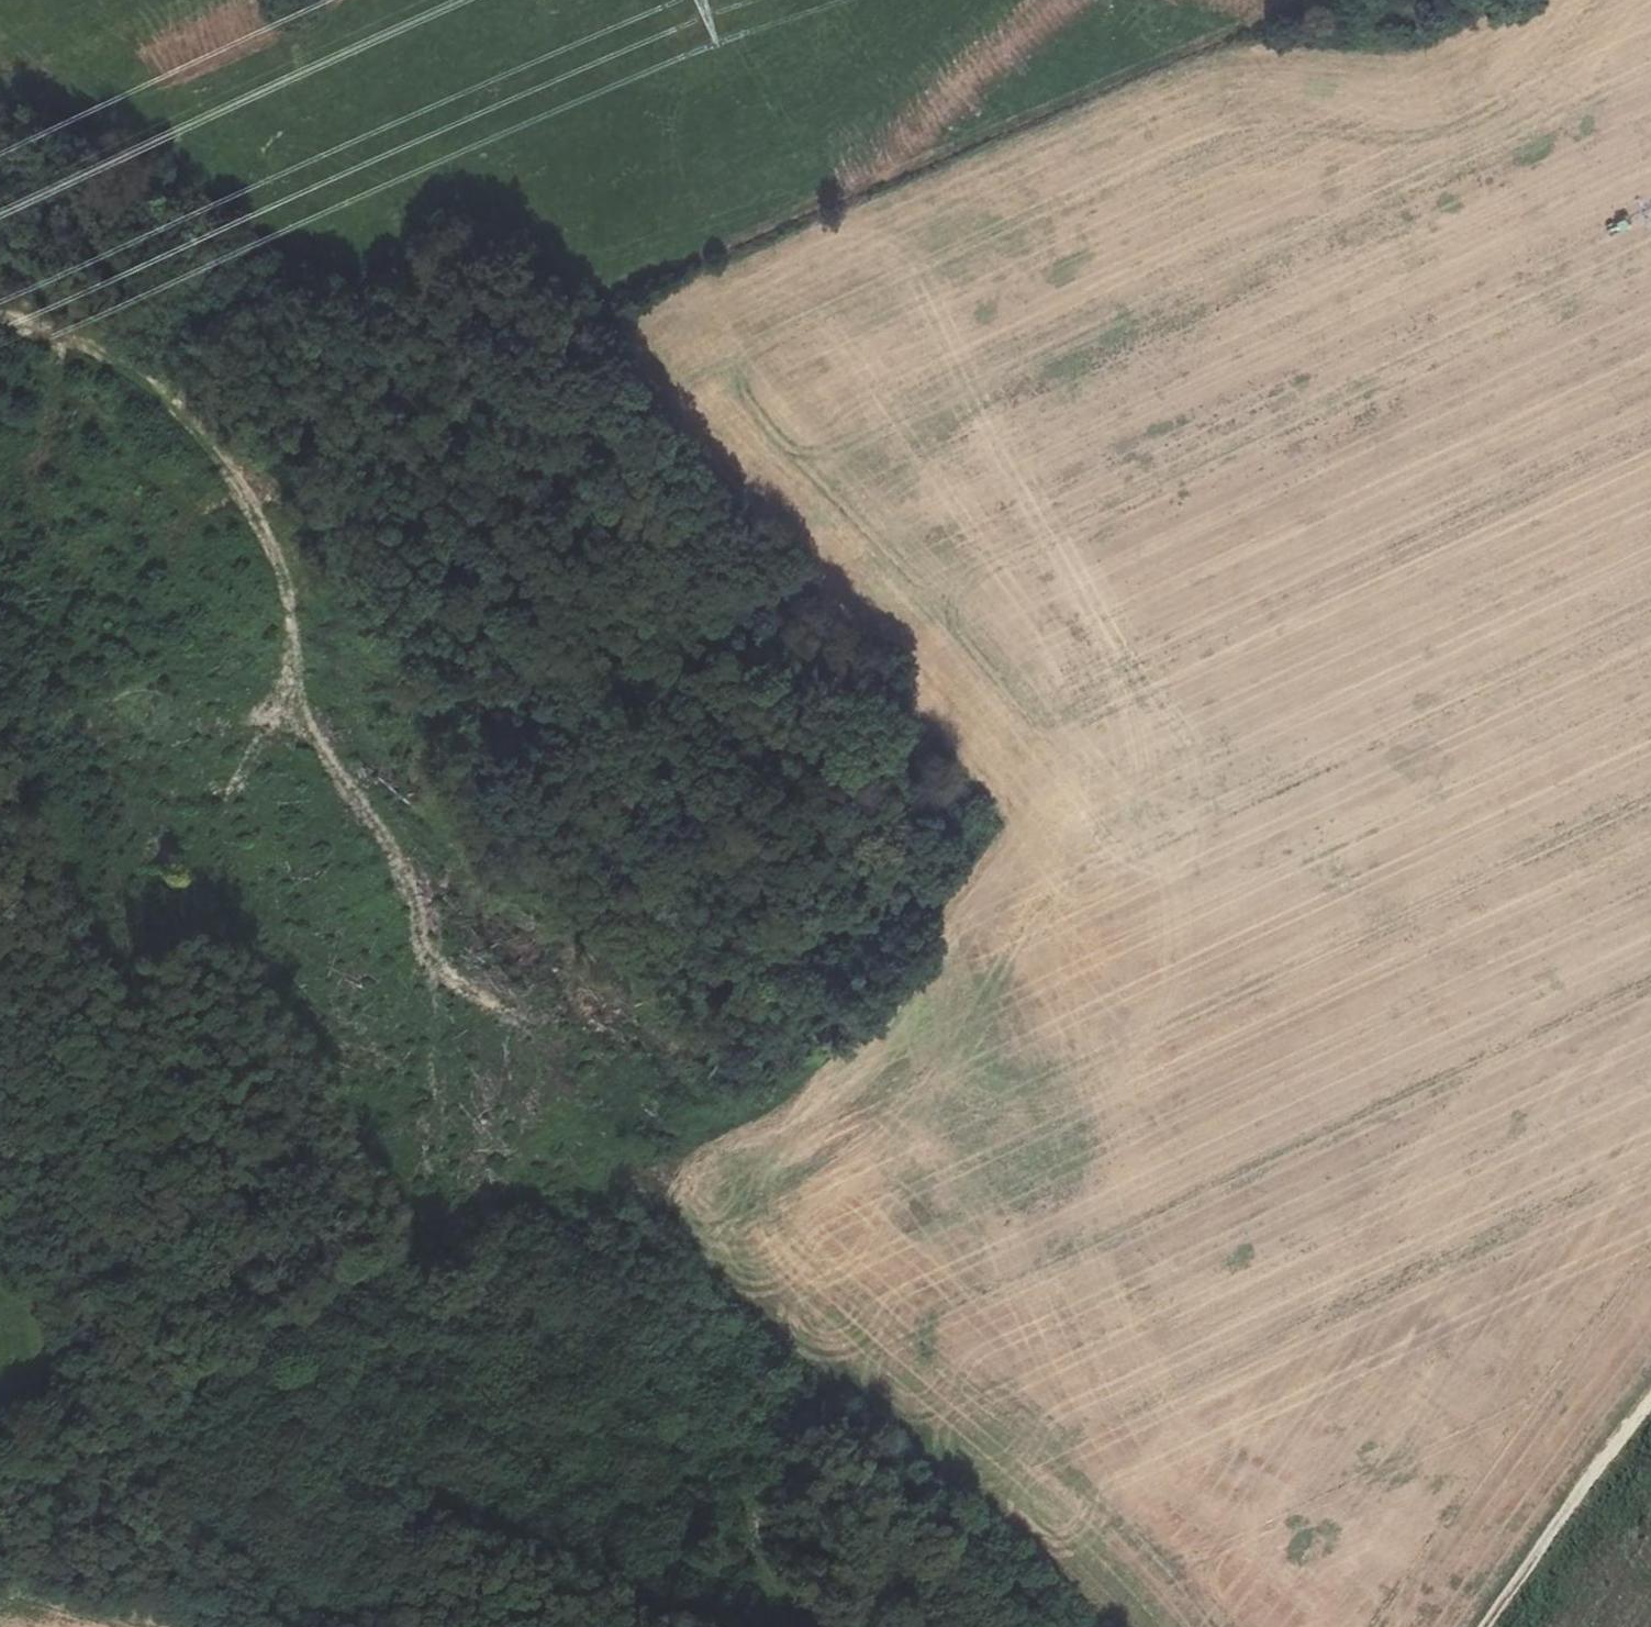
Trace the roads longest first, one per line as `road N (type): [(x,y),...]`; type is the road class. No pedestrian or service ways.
road 1 (track): [(1650,1410),(1492,1626)]

